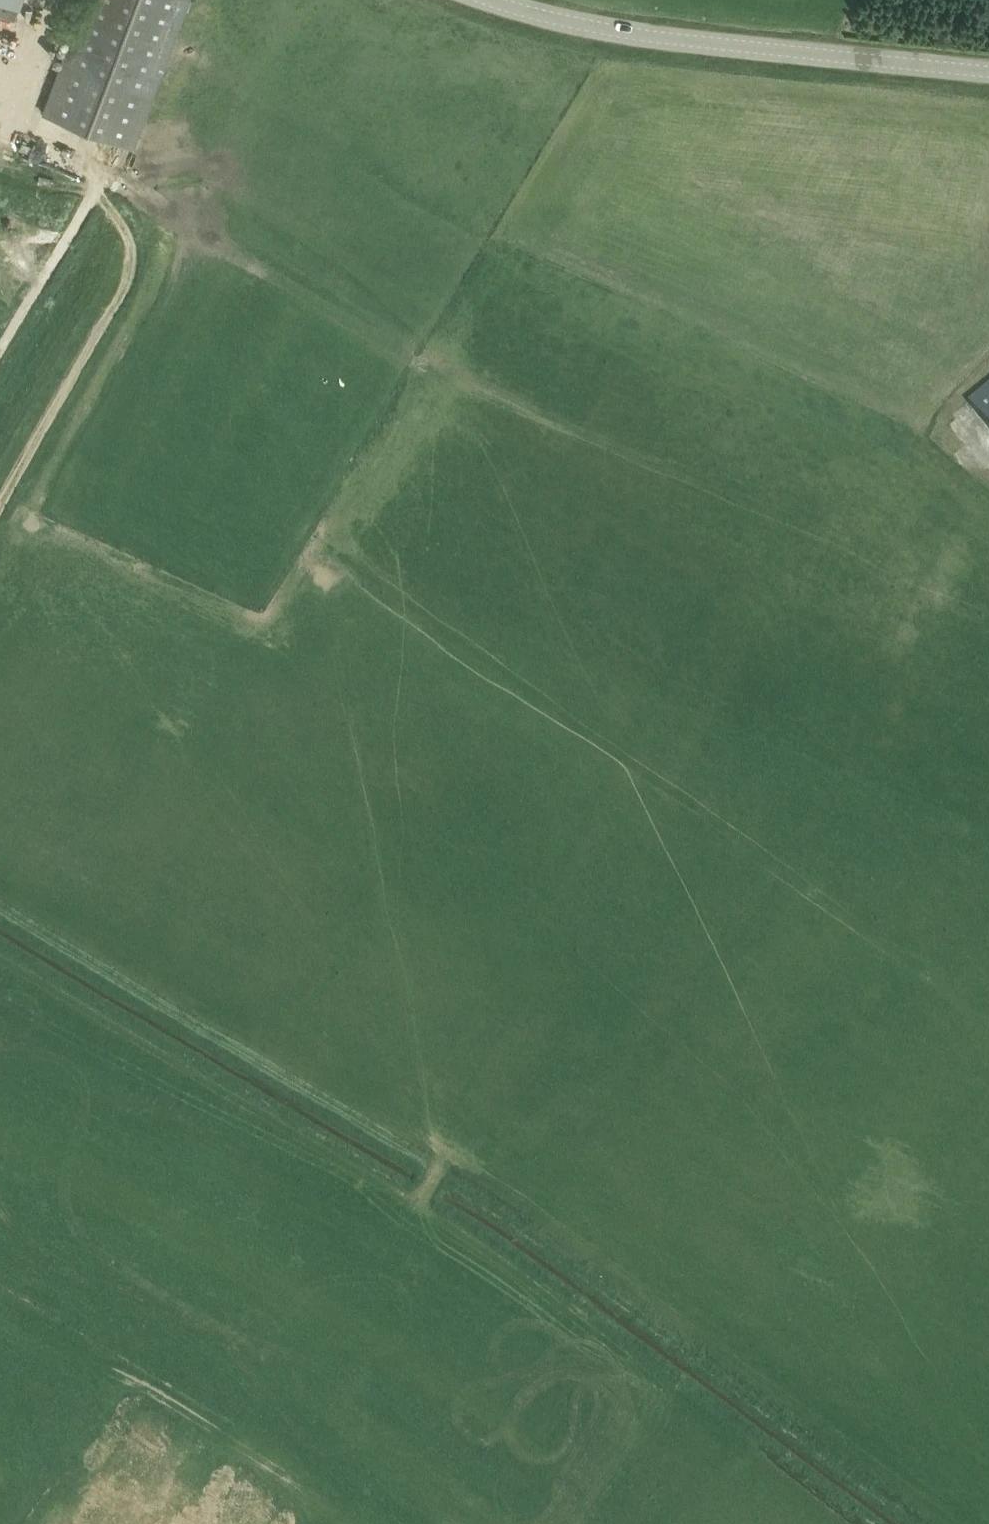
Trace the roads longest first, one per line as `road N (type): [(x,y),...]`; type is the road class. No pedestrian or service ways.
road 1 (tertiary): [(988,70),(667,36),(500,0)]
road 2 (track): [(0,355),(104,176),(0,118)]

